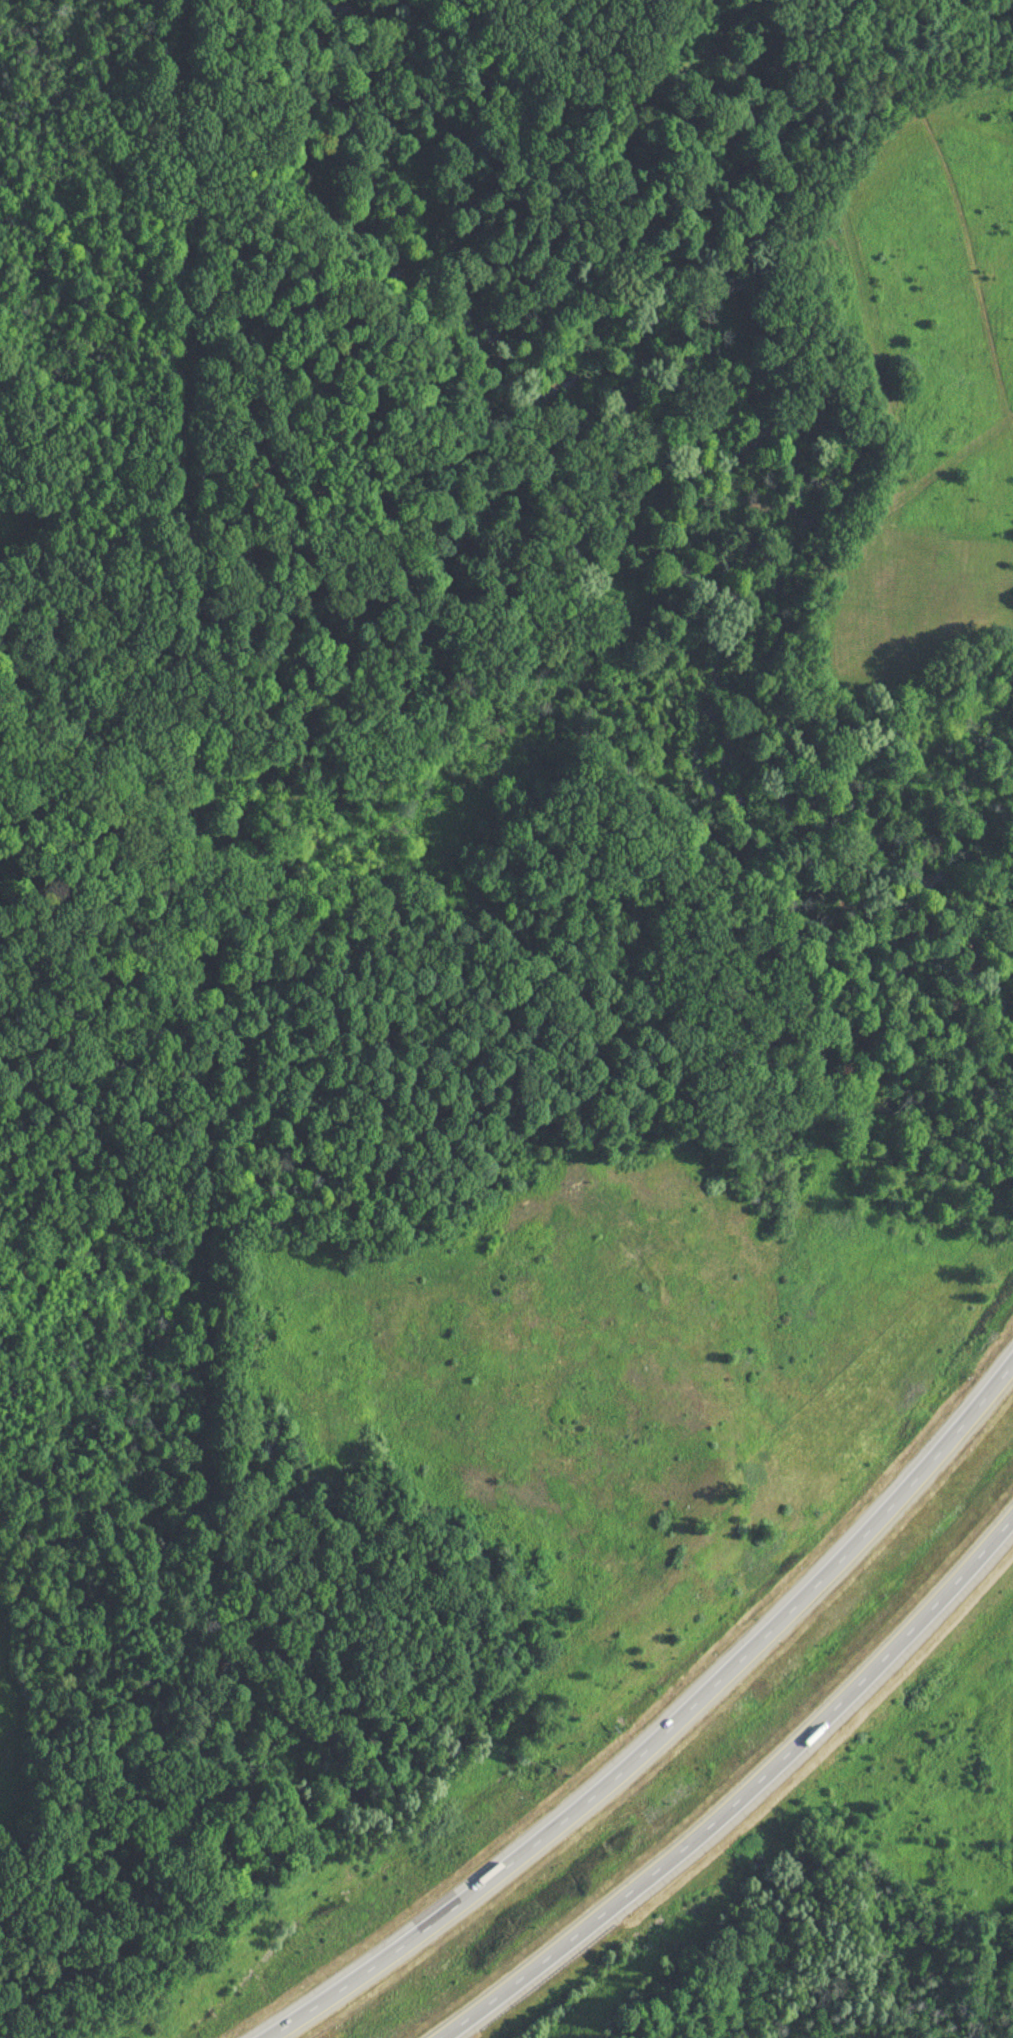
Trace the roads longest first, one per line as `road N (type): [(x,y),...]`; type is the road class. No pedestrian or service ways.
road 1 (motorway): [(1012,1357),(823,1578),(675,1723),(494,1878),(261,2037)]
road 2 (motorway): [(446,2037),(601,1920),(772,1770),(1012,1516)]

